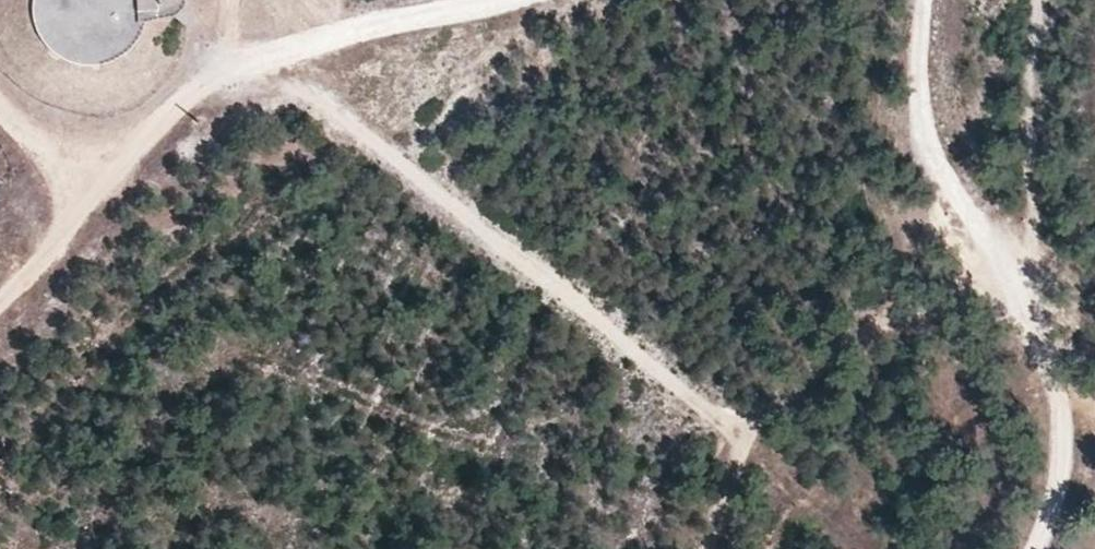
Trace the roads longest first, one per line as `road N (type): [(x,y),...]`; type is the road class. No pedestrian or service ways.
road 1 (track): [(0,292),(142,134),(245,58),(489,0)]
road 2 (track): [(923,0),(919,121),(1028,331),(1059,421),(1050,484),(1026,548)]
road 3 (track): [(987,258),(918,323),(796,393),(742,463),(710,548)]
road 4 (track): [(1012,303),(1032,236),(1031,89),(1042,0)]
road 5 (track): [(111,169),(46,137),(0,98)]

